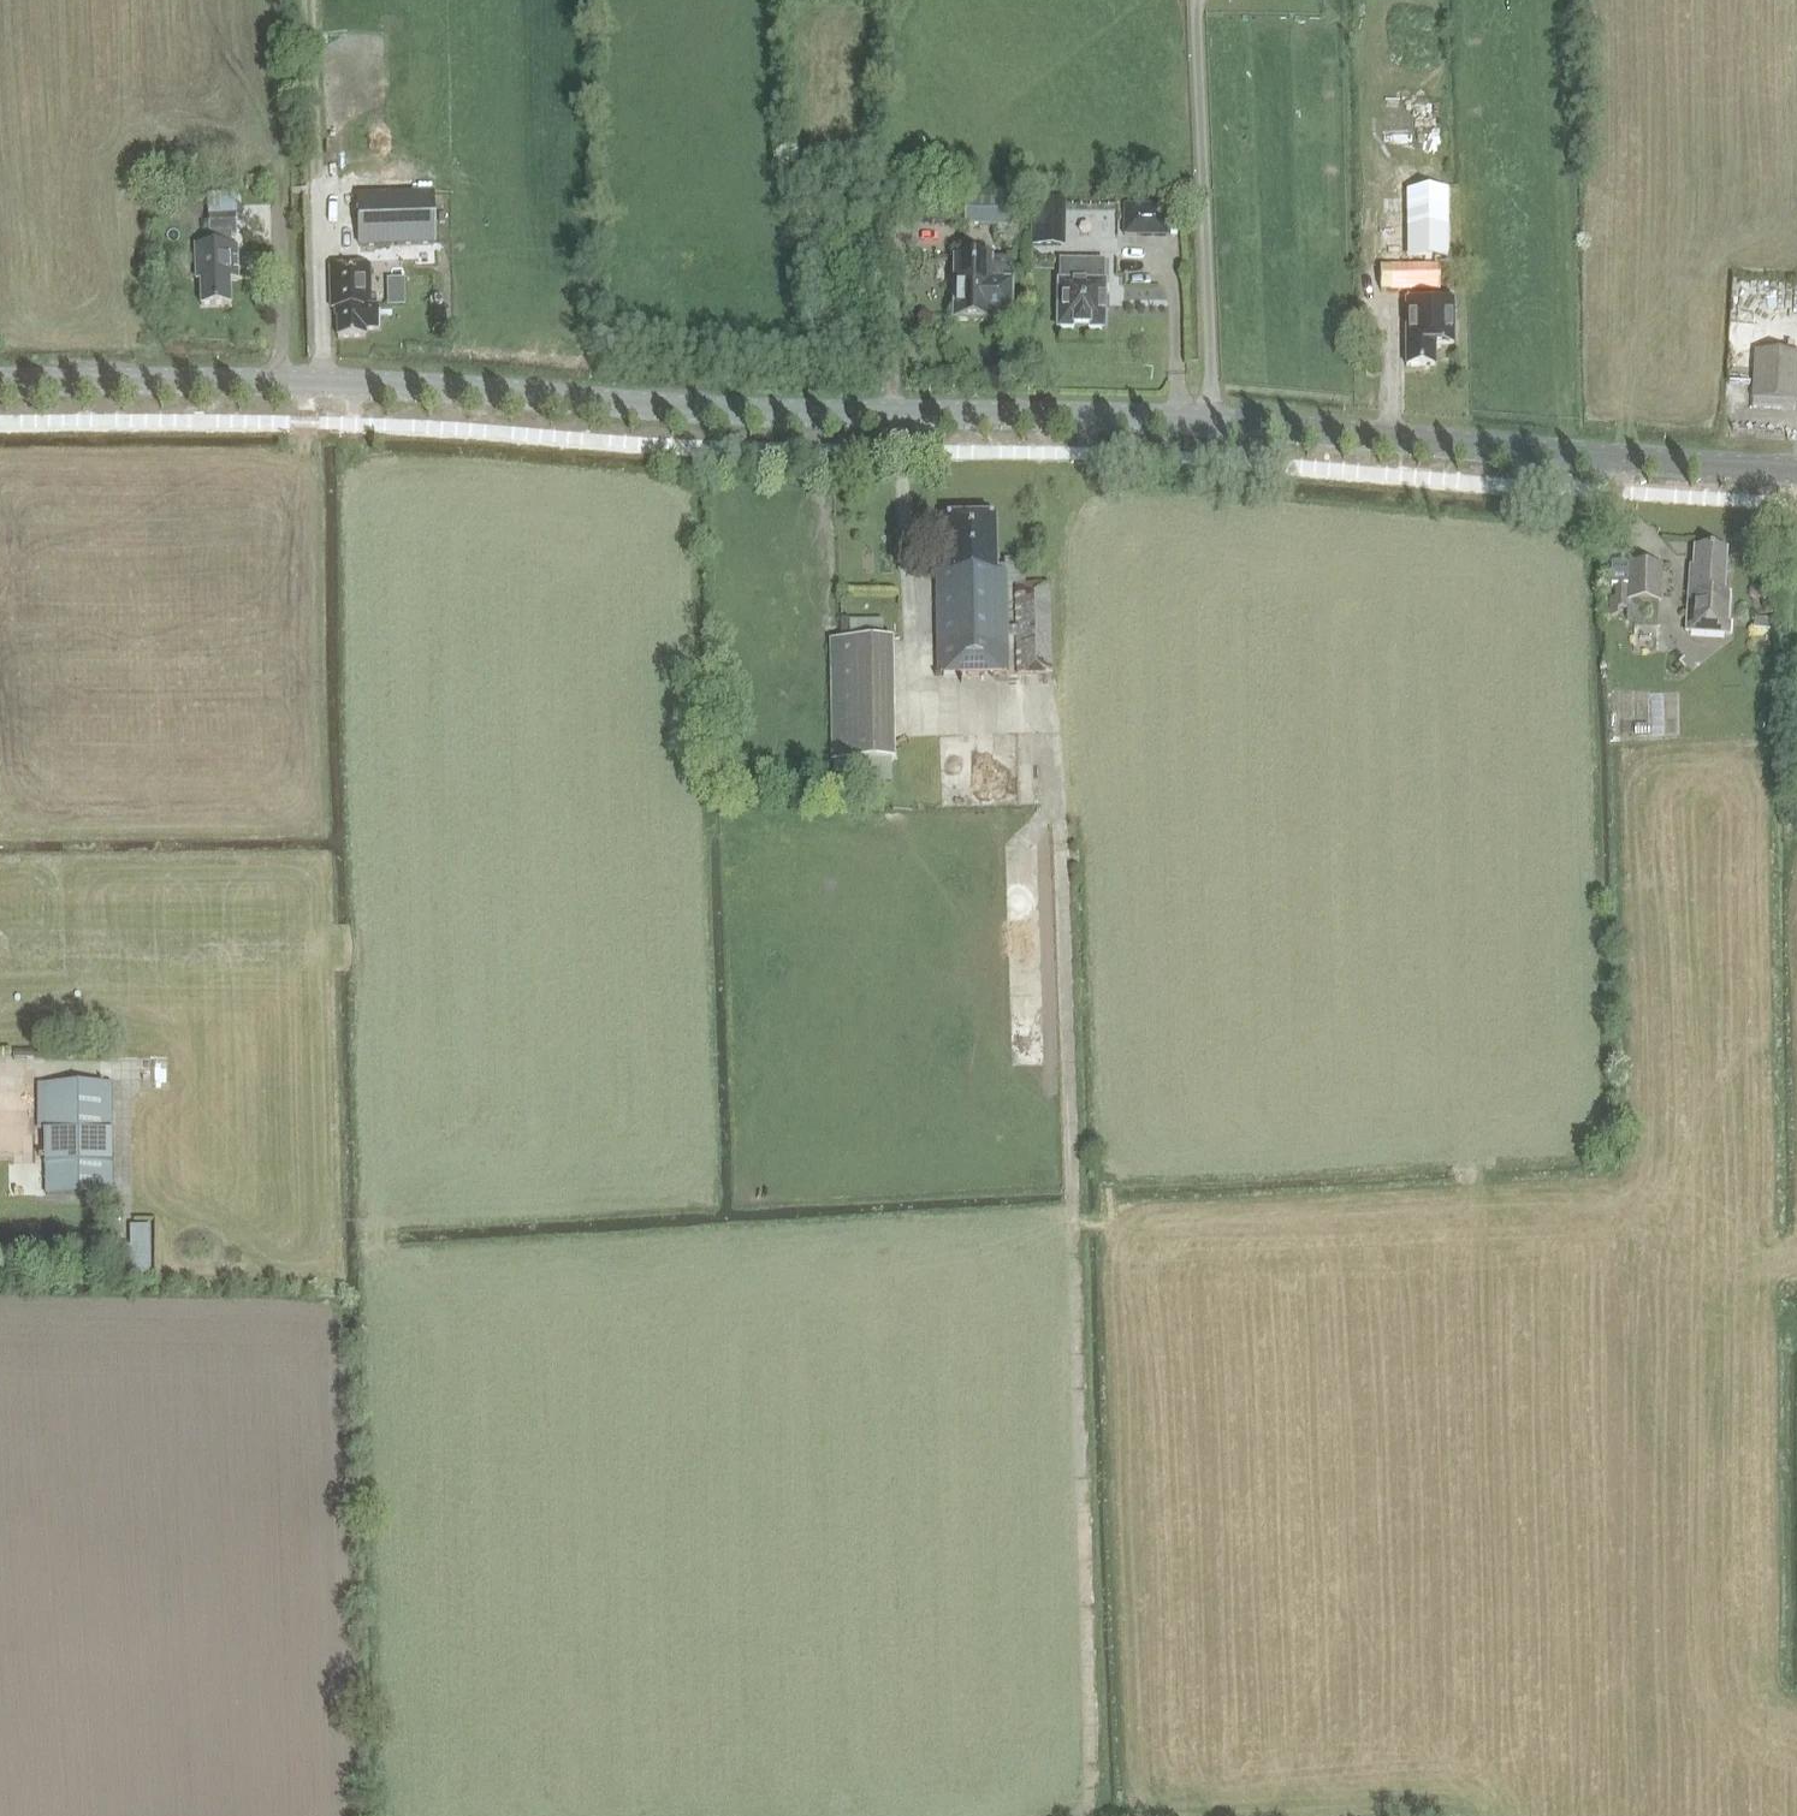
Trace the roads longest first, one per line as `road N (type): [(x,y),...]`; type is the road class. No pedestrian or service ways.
road 1 (secondary): [(1796,475),(1267,428),(320,383),(0,385)]
road 2 (track): [(320,383),(305,0)]

